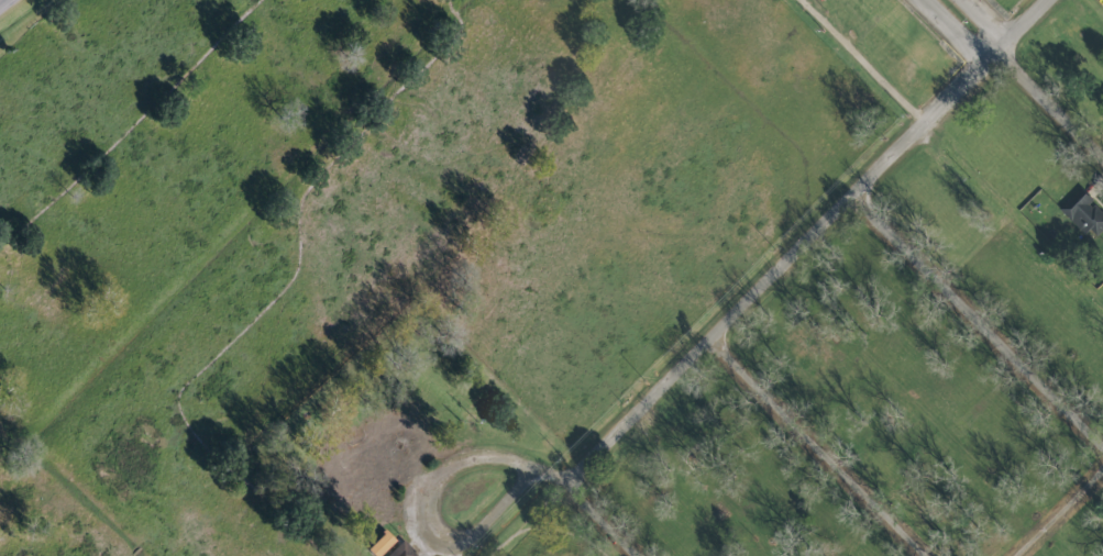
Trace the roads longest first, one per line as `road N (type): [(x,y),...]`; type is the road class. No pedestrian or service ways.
road 1 (residential): [(564,485),(1045,0)]
road 2 (residential): [(1102,446),(853,196)]
road 3 (residential): [(564,485),(510,466),(493,460),(461,466),(429,493),(432,533),(465,541),(532,474)]
road 4 (residential): [(925,555),(710,338)]
road 5 (residential): [(1102,156),(997,49)]
road 6 (residential): [(1015,555),(1102,468)]

